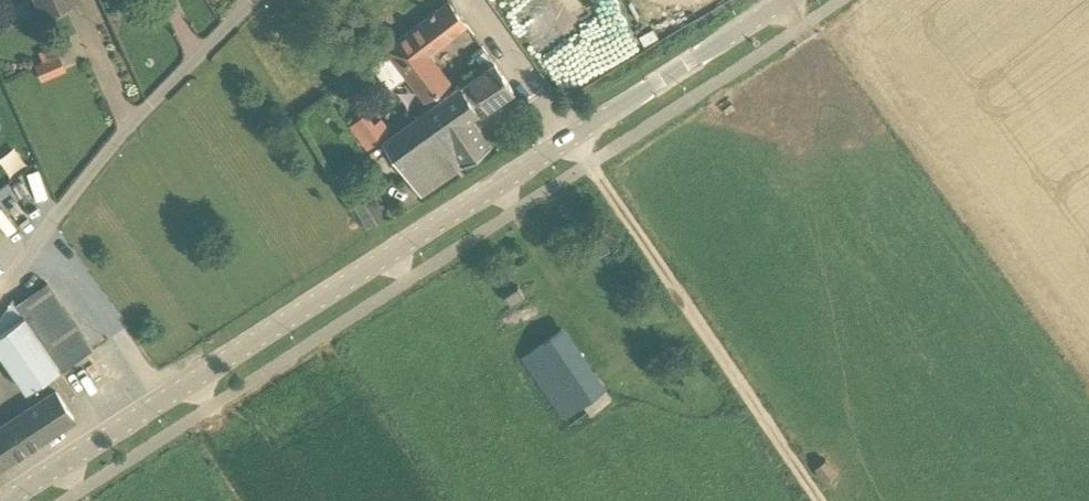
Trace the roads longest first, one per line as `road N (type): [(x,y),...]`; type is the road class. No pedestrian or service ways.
road 1 (tertiary): [(16,500),(567,143)]
road 2 (track): [(819,500),(567,143)]
road 3 (unclassified): [(0,303),(86,179),(250,0)]
road 4 (tertiary): [(567,143),(784,0)]
road 5 (unclassified): [(567,143),(466,0)]

